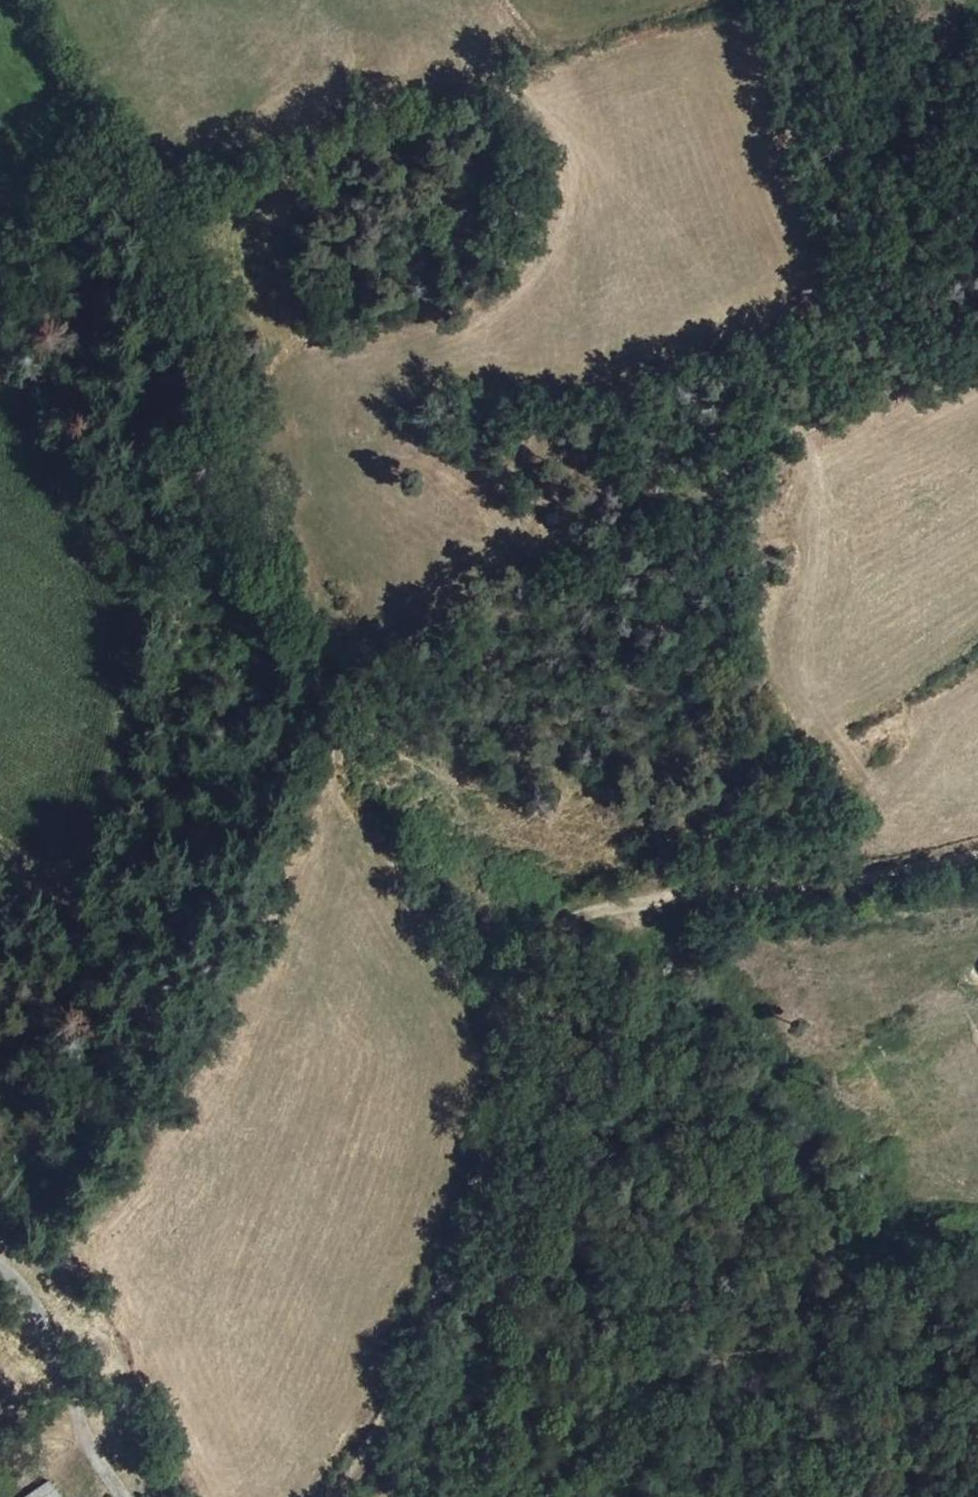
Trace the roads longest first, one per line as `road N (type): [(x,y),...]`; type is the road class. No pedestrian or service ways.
road 1 (track): [(334,1496),(387,1411),(473,1207),(526,974),(541,949),(591,915),(628,906),(977,857)]
road 2 (track): [(124,1496),(90,1447),(35,1309),(0,1267)]

